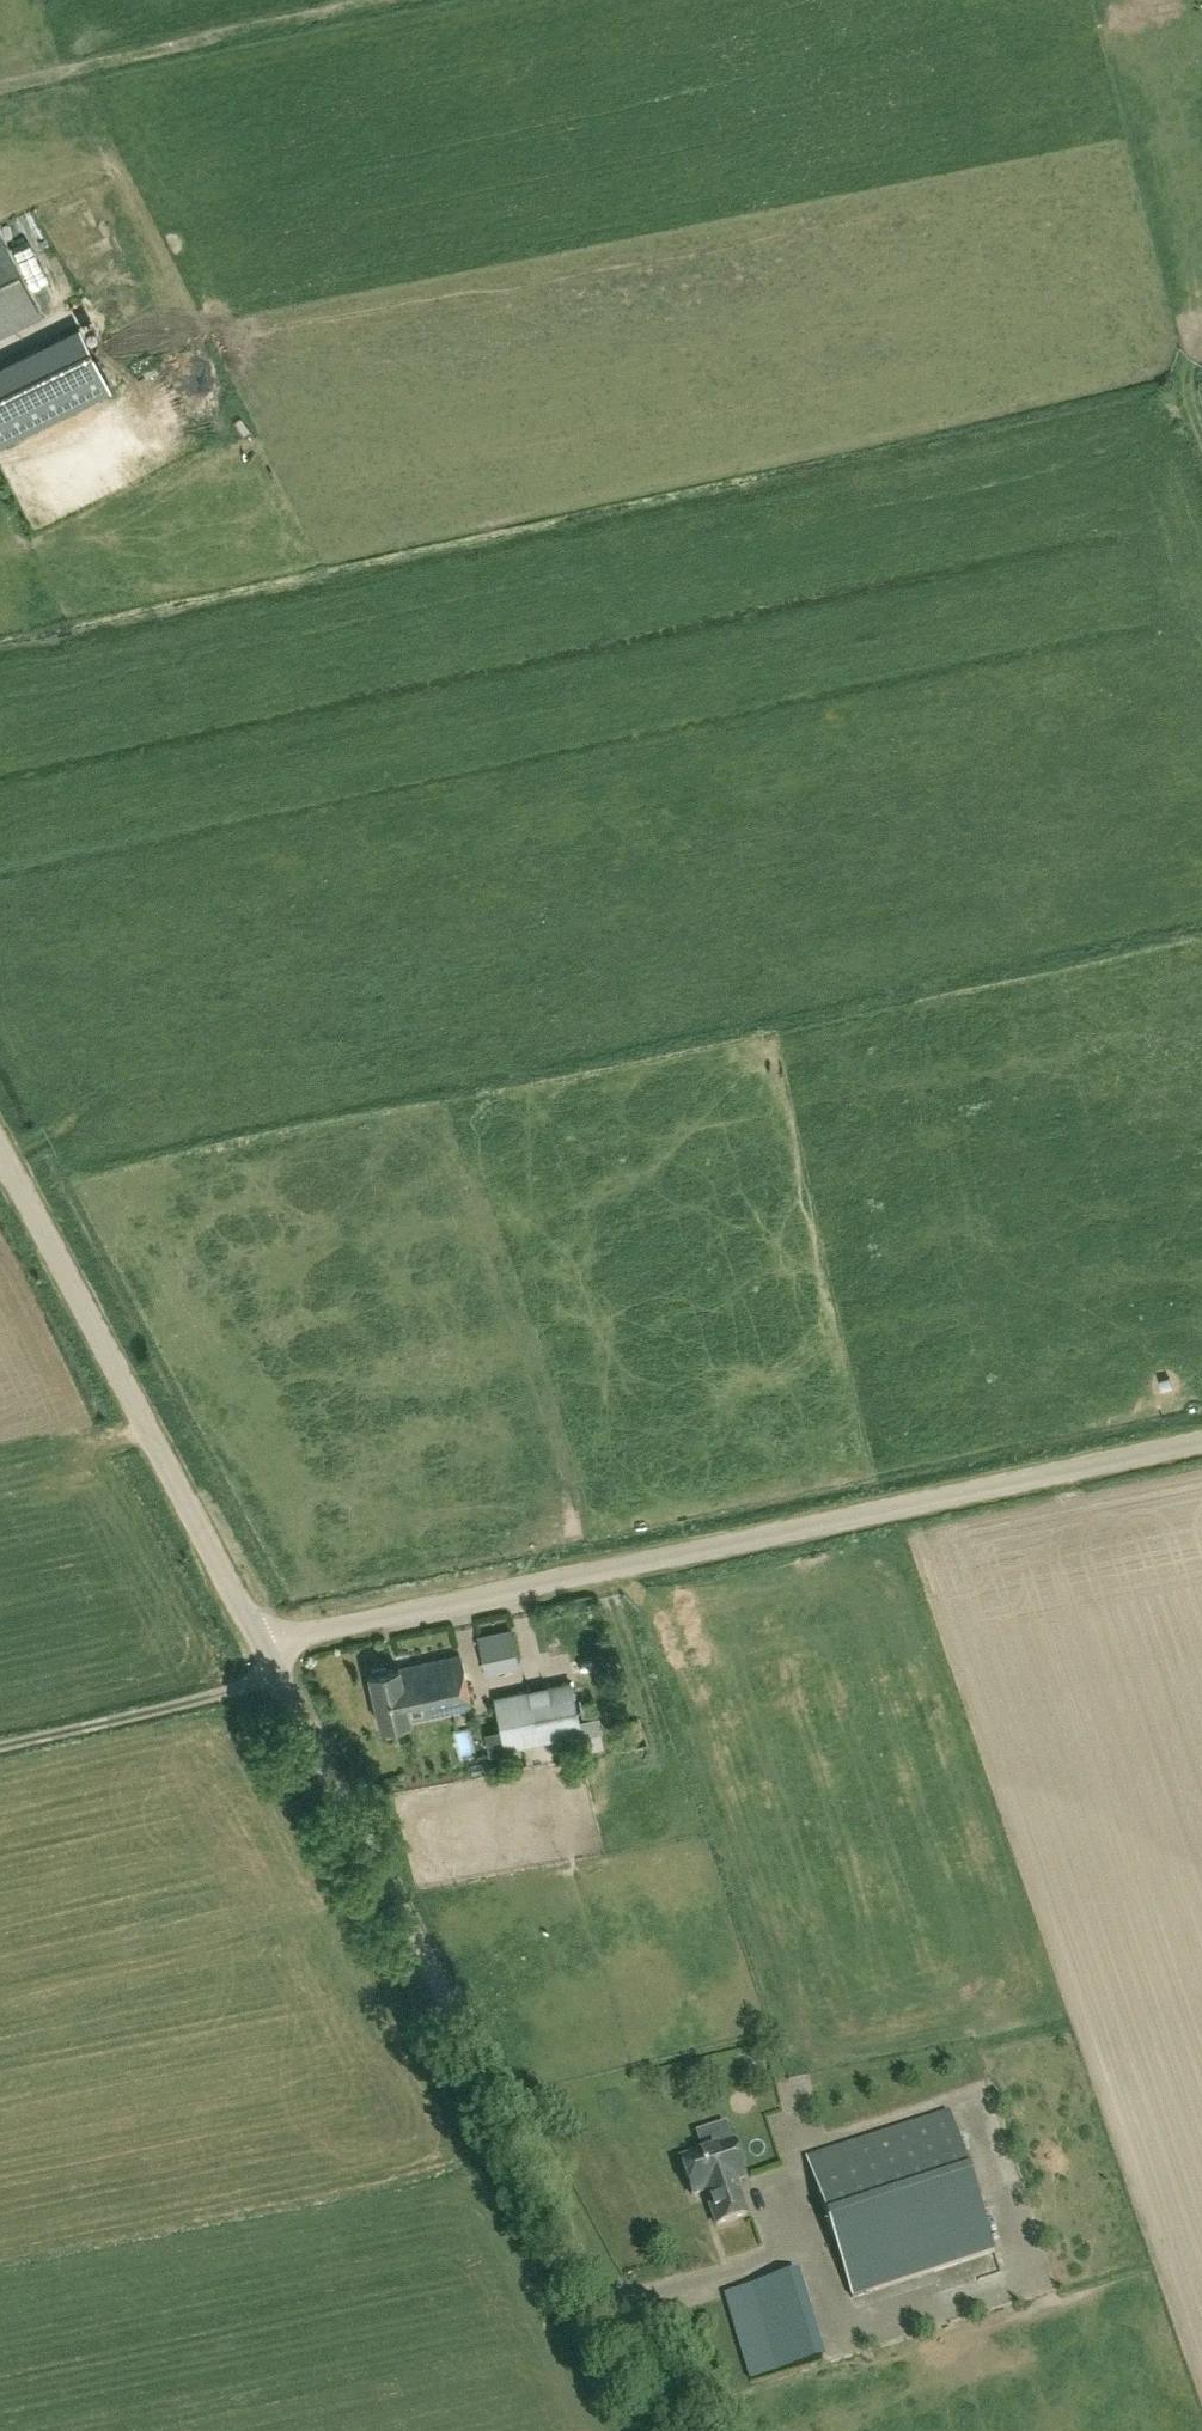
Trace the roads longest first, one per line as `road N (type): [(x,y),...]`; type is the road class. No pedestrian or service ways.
road 1 (unclassified): [(263,1647),(1201,1444)]
road 2 (unclassified): [(666,2430),(263,1647)]
road 3 (unclassified): [(263,1647),(0,1153)]

